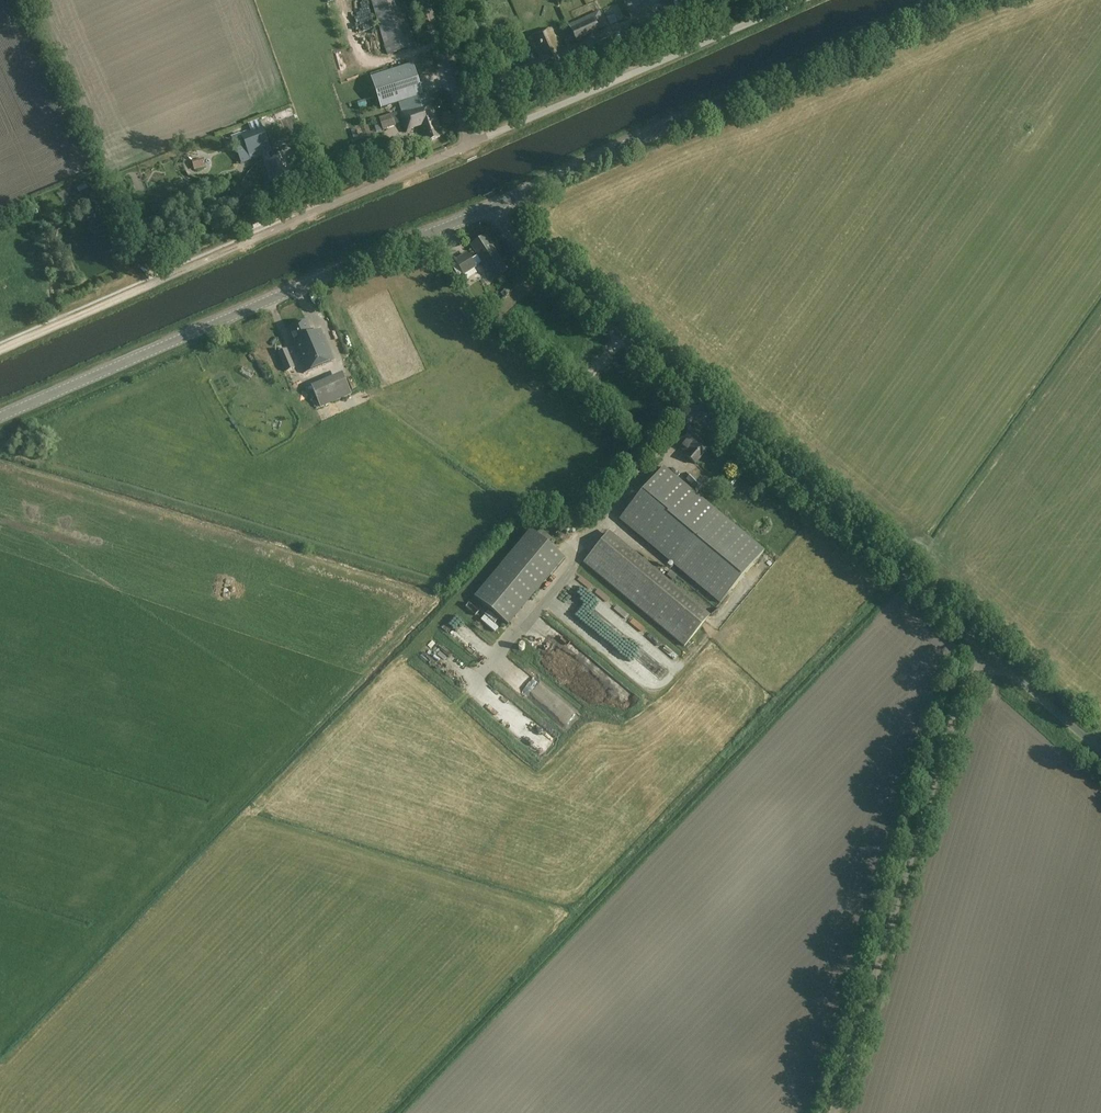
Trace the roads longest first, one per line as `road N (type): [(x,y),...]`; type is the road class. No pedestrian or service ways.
road 1 (unclassified): [(992,655),(517,244),(493,207)]
road 2 (tertiary): [(0,418),(493,207)]
road 3 (tertiary): [(493,207),(958,0)]
road 4 (unclassified): [(835,1112),(962,695),(992,655)]
road 5 (unclassified): [(470,144),(803,0)]
road 6 (track): [(0,351),(306,216)]
road 7 (unclassified): [(306,216),(470,144)]
road 8 (unclassified): [(470,144),(426,0)]
road 9 (unclassified): [(1100,750),(992,655)]

